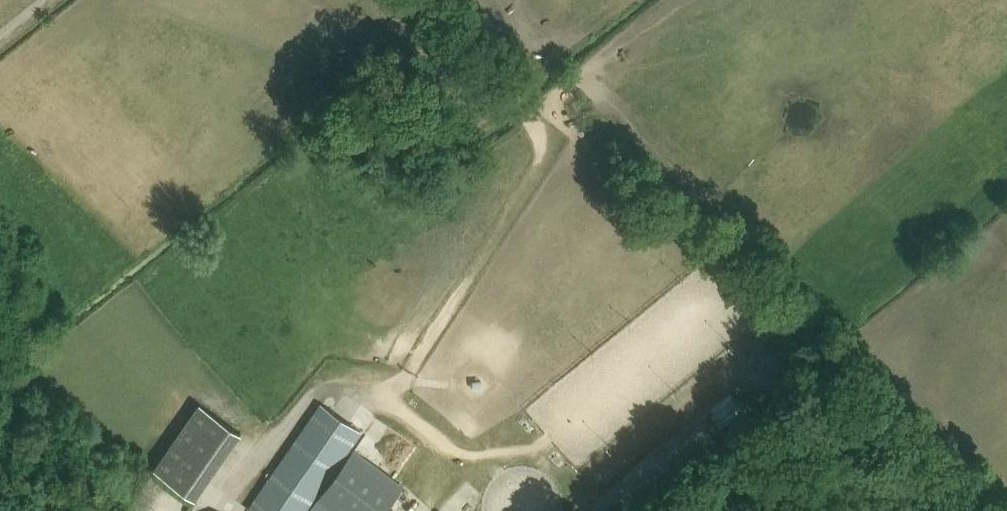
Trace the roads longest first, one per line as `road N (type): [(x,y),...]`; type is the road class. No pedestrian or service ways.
road 1 (track): [(723,510),(852,351)]

